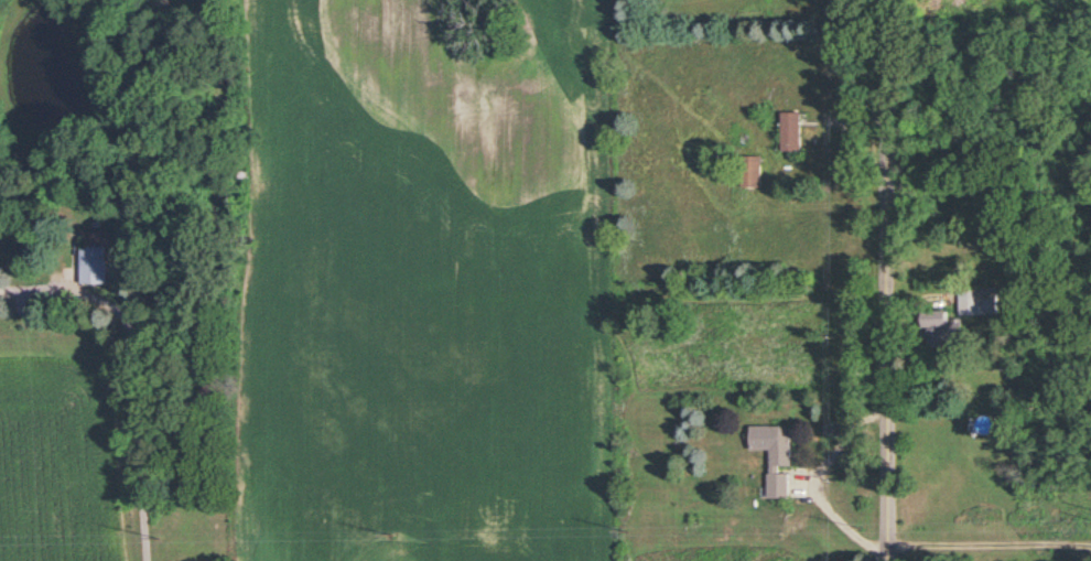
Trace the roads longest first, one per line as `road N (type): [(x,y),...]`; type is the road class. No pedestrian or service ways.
road 1 (residential): [(890,560),(890,0)]

